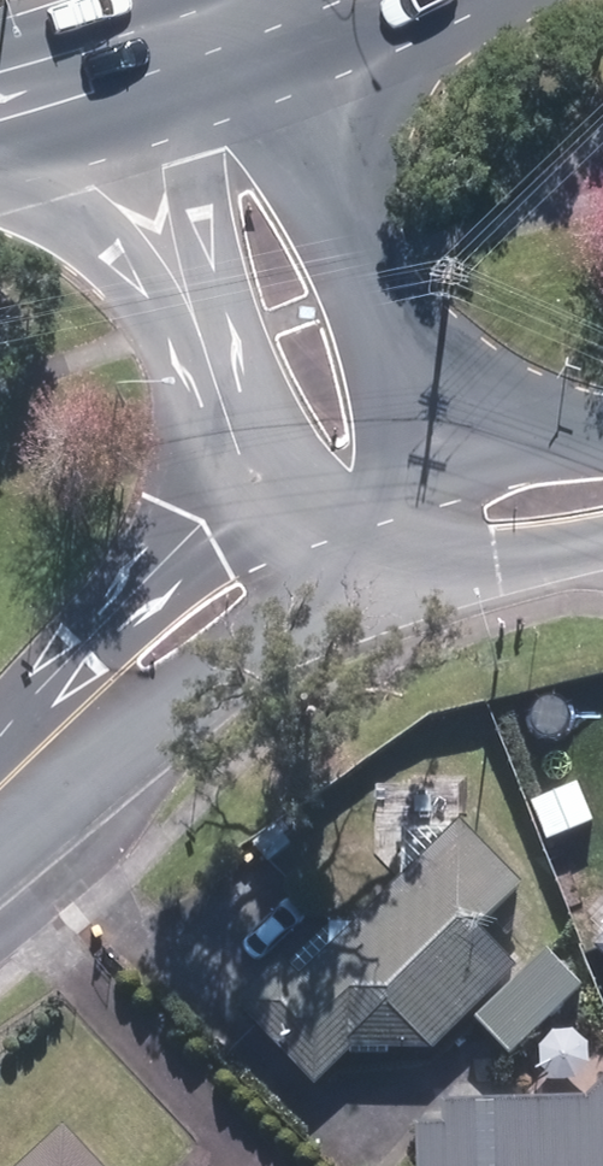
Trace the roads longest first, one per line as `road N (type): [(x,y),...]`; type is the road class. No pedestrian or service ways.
road 1 (tertiary): [(252,504),(199,333),(89,50)]
road 2 (tertiary): [(280,0),(432,456)]
road 3 (tertiary): [(18,765),(104,632),(199,532),(252,504)]
road 4 (tertiary): [(316,614),(18,765)]
road 5 (tertiary): [(252,504),(350,488),(432,456)]
road 6 (residential): [(432,456),(602,448)]
road 7 (tertiary): [(470,560),(316,614)]
road 8 (secondary): [(222,0),(89,50)]
road 9 (residential): [(602,538),(470,560)]
road 10 (tertiary): [(316,614),(252,504)]

